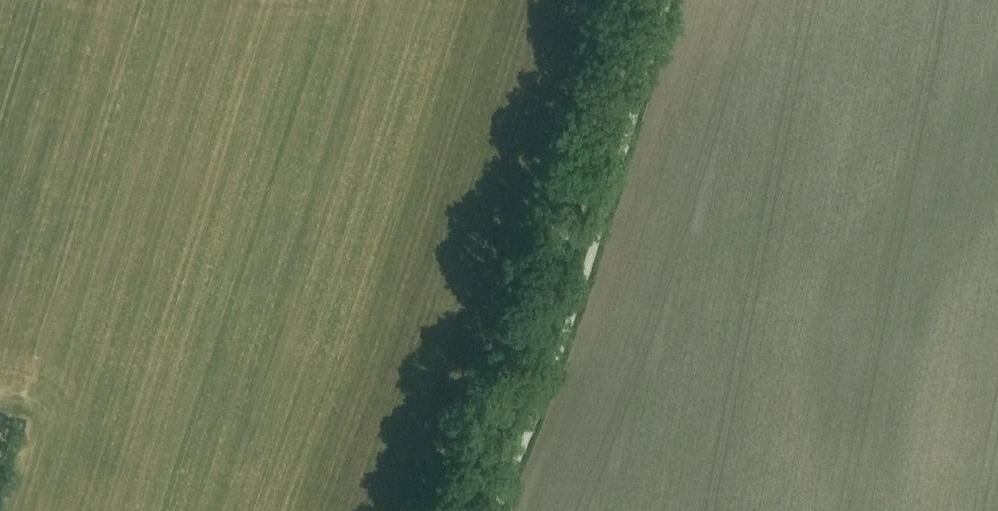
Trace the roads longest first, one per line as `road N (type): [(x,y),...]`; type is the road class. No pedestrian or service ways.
road 1 (tertiary): [(454,510),(538,291),(627,0)]

